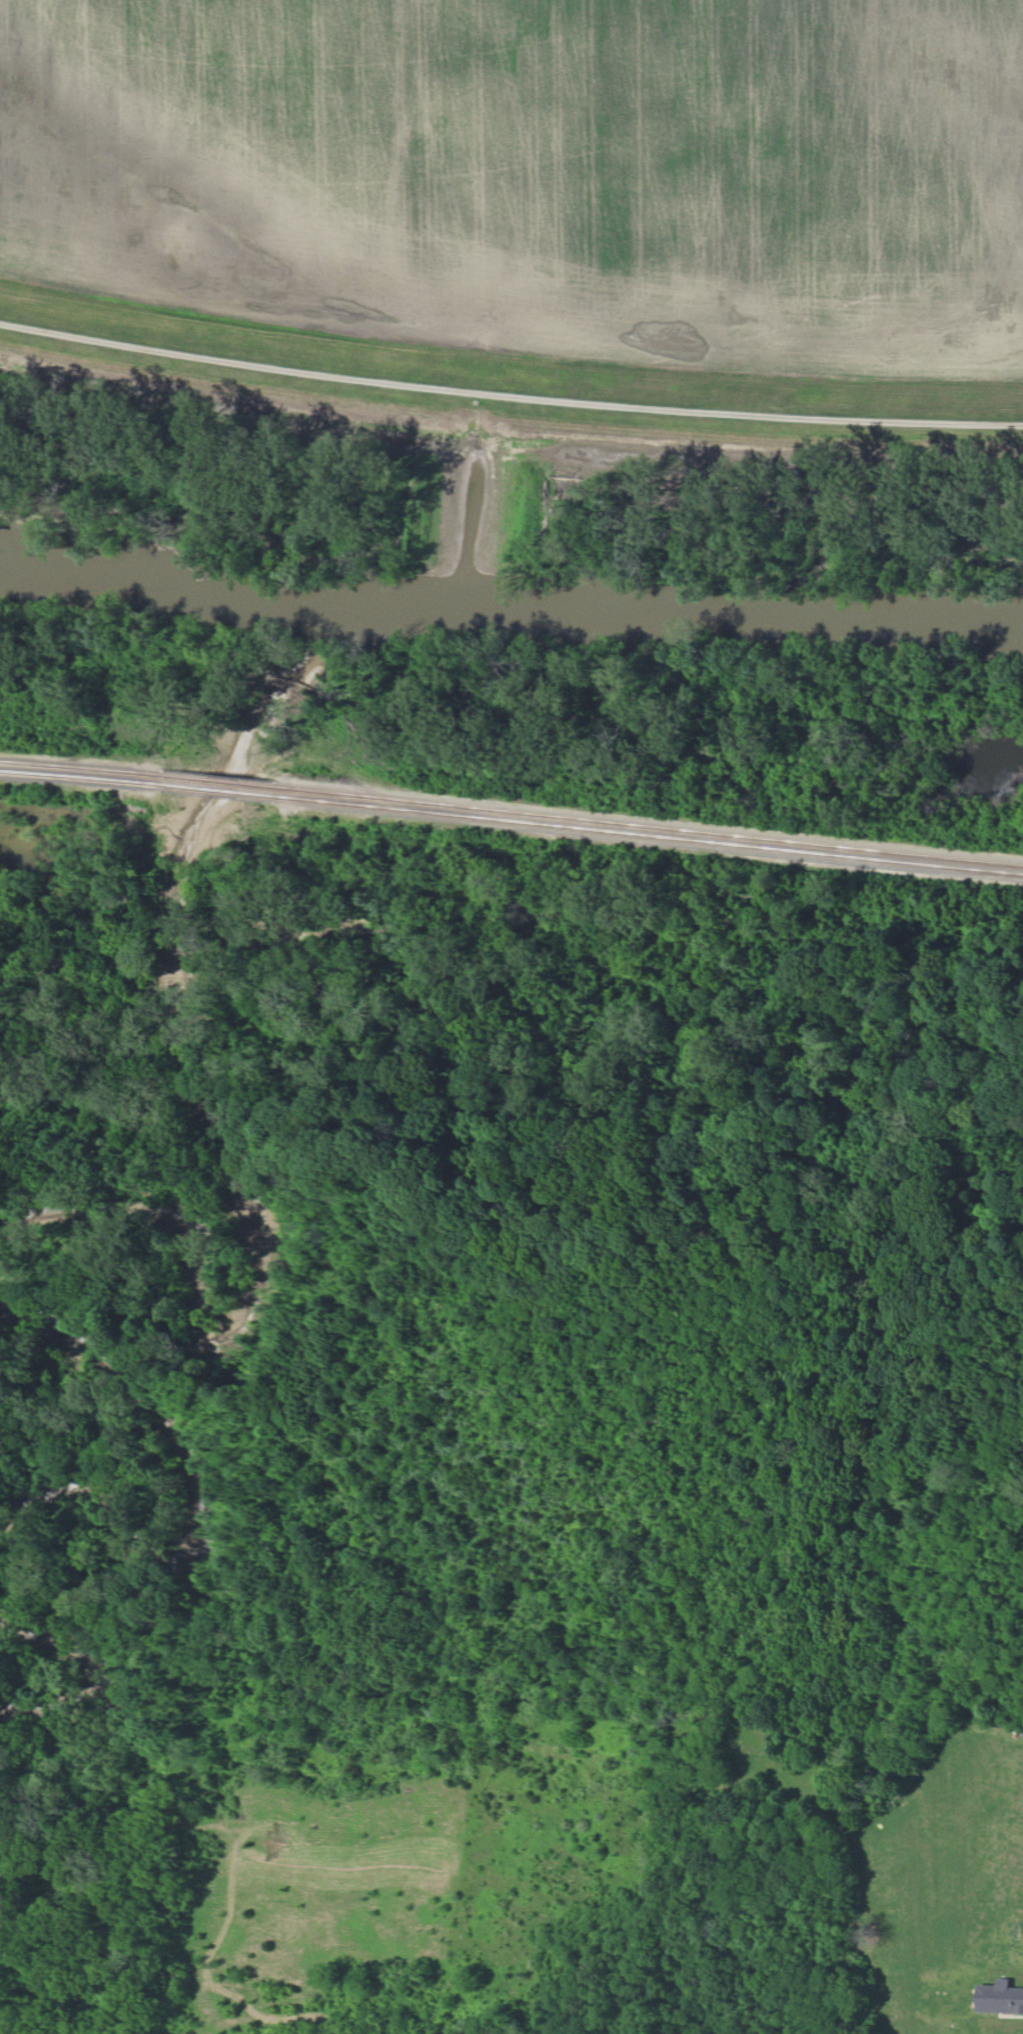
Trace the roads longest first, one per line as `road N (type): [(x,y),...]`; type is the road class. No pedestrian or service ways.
road 1 (track): [(0,319),(330,372),(636,405),(1022,420)]

